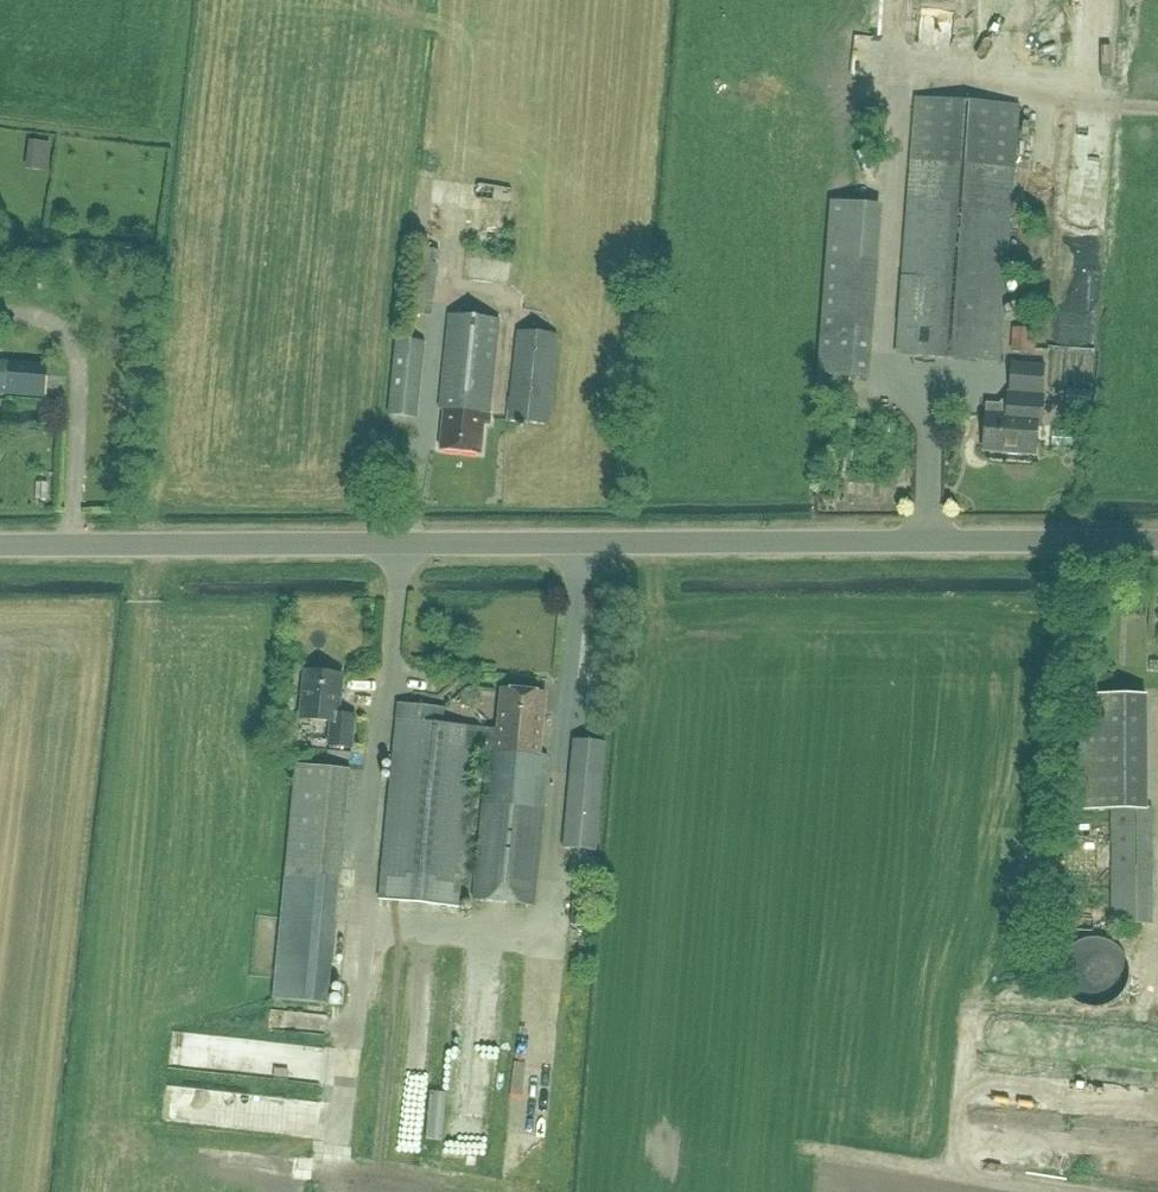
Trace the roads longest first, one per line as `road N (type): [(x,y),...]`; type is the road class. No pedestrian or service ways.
road 1 (unclassified): [(1157,540),(0,546)]

